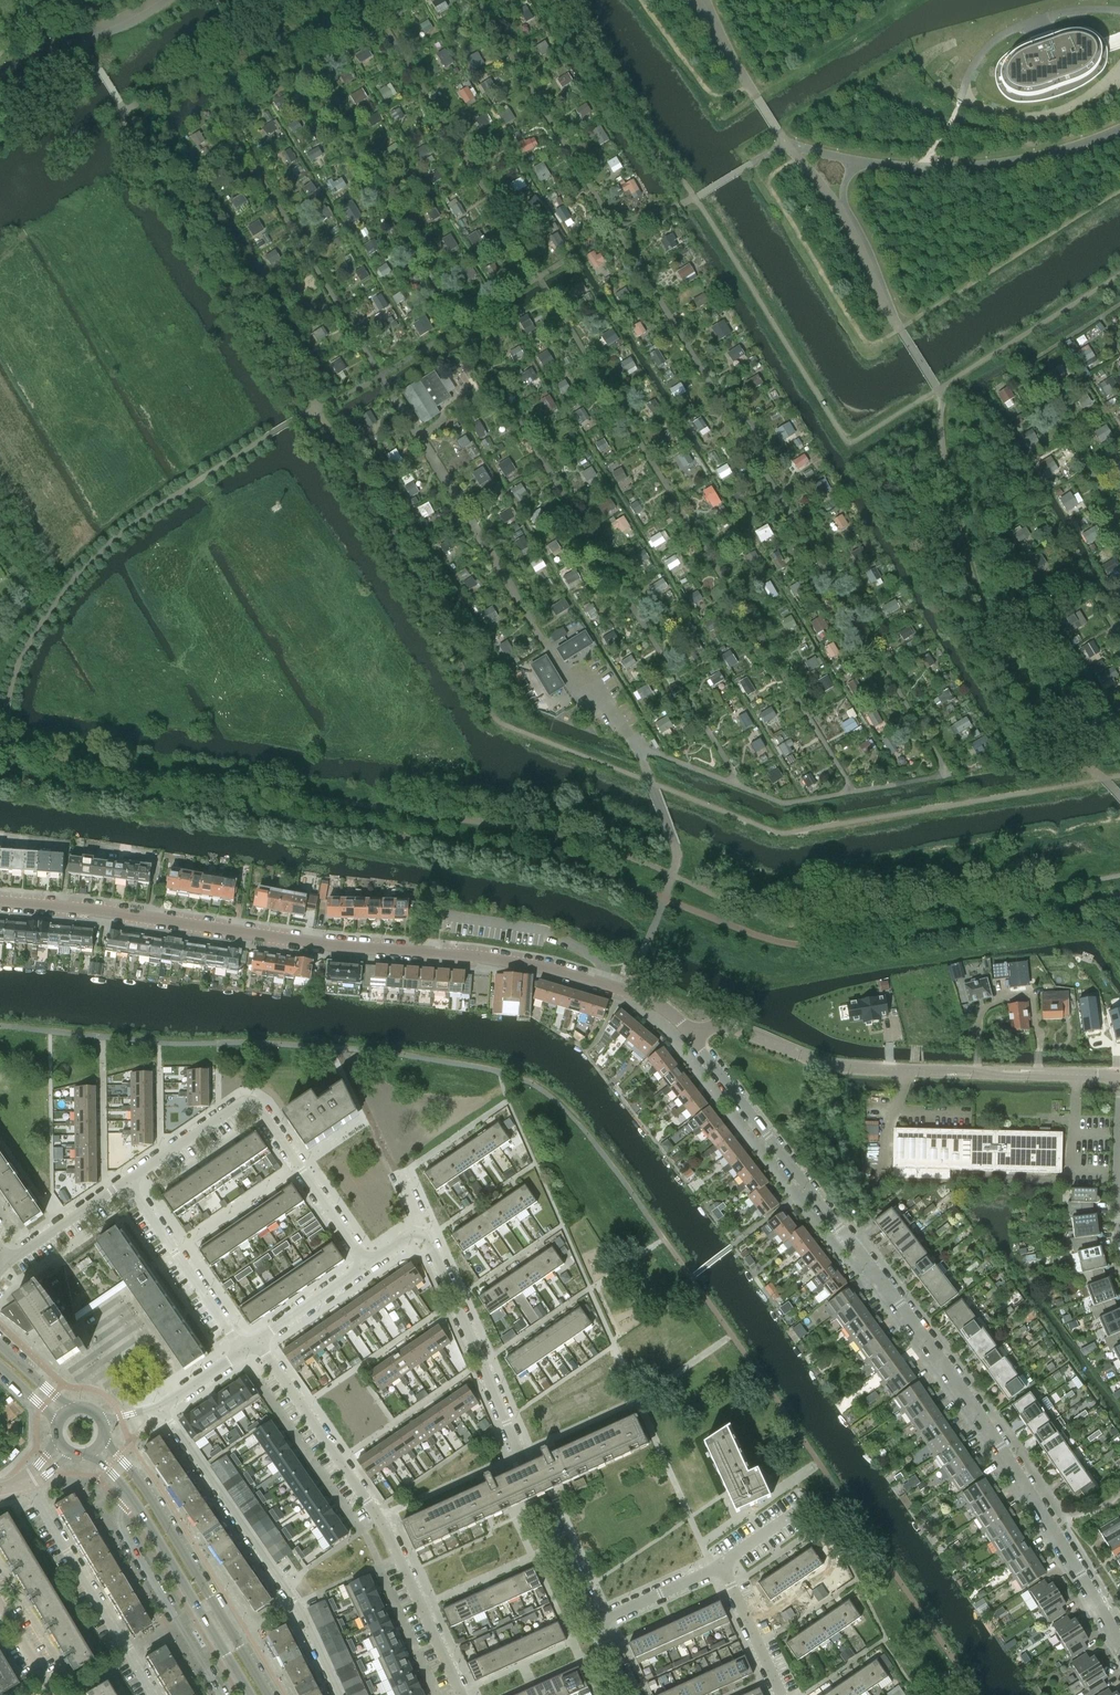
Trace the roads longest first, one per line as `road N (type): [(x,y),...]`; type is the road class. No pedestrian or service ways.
road 1 (residential): [(1119,1645),(965,1397),(692,1036)]
road 2 (residential): [(0,902),(549,968),(648,999),(692,1036)]
road 3 (residential): [(692,1036),(732,1027),(866,1071),(1119,1076)]
road 4 (residential): [(461,1694),(380,1521),(259,1341)]
road 5 (residential): [(126,1181),(249,1100),(367,1262)]
road 6 (residential): [(338,1694),(287,1591),(161,1407)]
road 7 (tertiary): [(270,1694),(141,1483),(102,1440)]
road 8 (tertiary): [(91,1452),(131,1500),(250,1694)]
road 9 (residential): [(527,1465),(420,1227)]
road 10 (residential): [(153,1694),(27,1480)]
road 11 (residential): [(243,1351),(126,1181)]
road 12 (residential): [(6,1263),(126,1181)]
road 13 (residential): [(781,1694),(721,1566)]
road 14 (residential): [(597,1623),(540,1495)]
road 15 (residential): [(597,1623),(721,1566)]
road 16 (residential): [(259,1341),(367,1262)]

